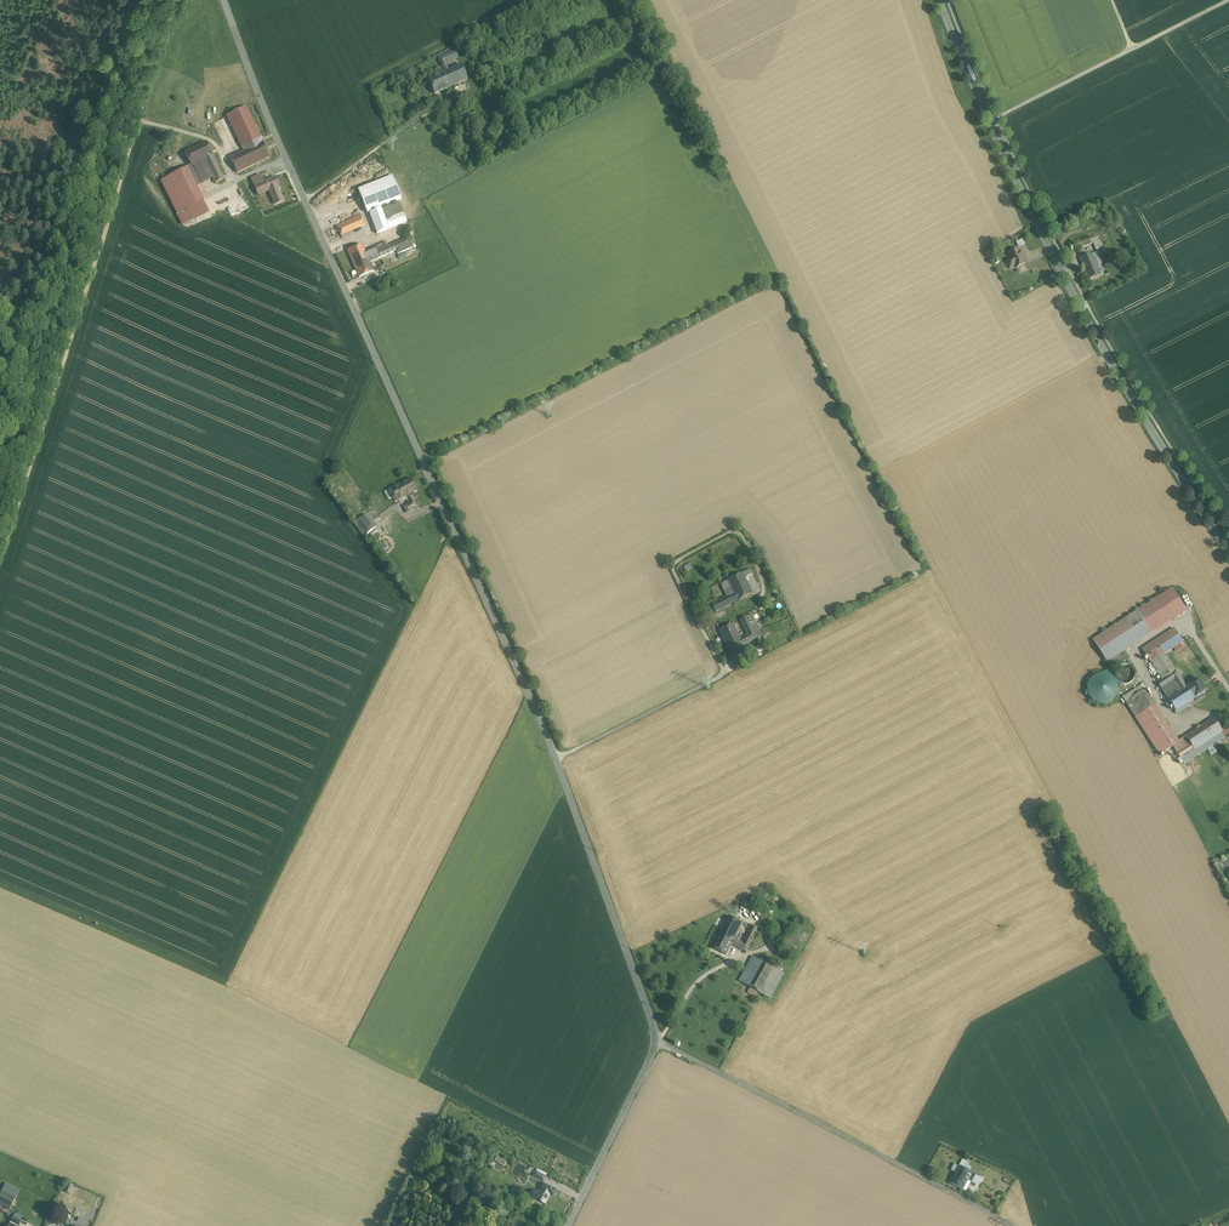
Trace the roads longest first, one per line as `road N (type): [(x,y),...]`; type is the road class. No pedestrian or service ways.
road 1 (unclassified): [(224,0),(286,158),(556,757),(658,1040)]
road 2 (secondary): [(1228,544),(1162,447),(1042,234),(939,0)]
road 3 (track): [(178,0),(0,556)]
road 4 (track): [(139,0),(0,432)]
road 5 (unclassified): [(1016,1225),(658,1040)]
road 6 (unclassified): [(658,1040),(568,1225)]

